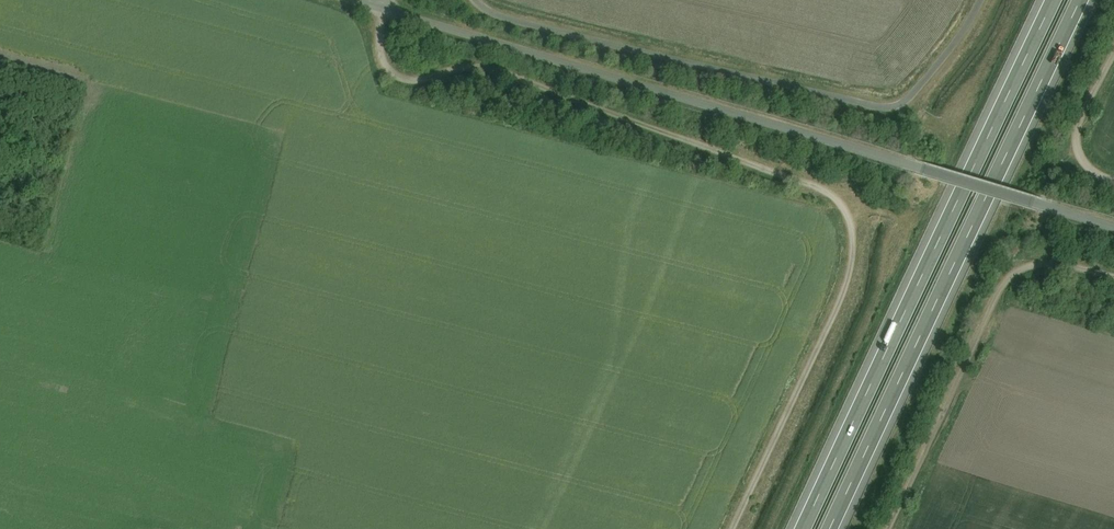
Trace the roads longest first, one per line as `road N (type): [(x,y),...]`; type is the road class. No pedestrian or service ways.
road 1 (track): [(381,9),(384,52),(400,78),(492,70),(818,189),(844,211),(853,252),(846,289),(734,528)]
road 2 (unclassified): [(1113,229),(352,0)]
road 3 (motorway): [(832,528),(1082,0)]
road 4 (motorway): [(1054,0),(806,528)]
road 5 (track): [(1113,279),(1040,266),(1003,288),(890,528)]
road 6 (track): [(1113,56),(1077,139),(1088,167),(1113,183)]

